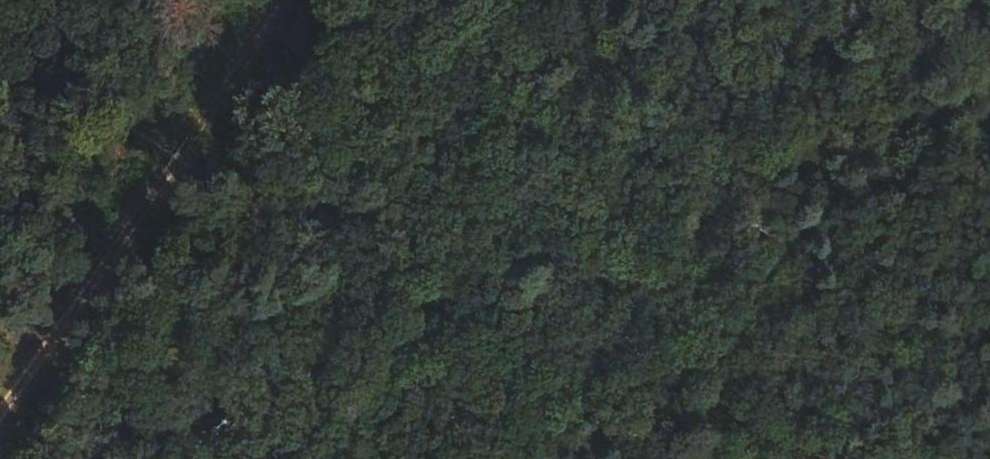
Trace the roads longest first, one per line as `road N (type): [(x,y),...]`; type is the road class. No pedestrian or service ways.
road 1 (track): [(668,458),(186,149),(0,41)]
road 2 (track): [(290,0),(0,408)]

